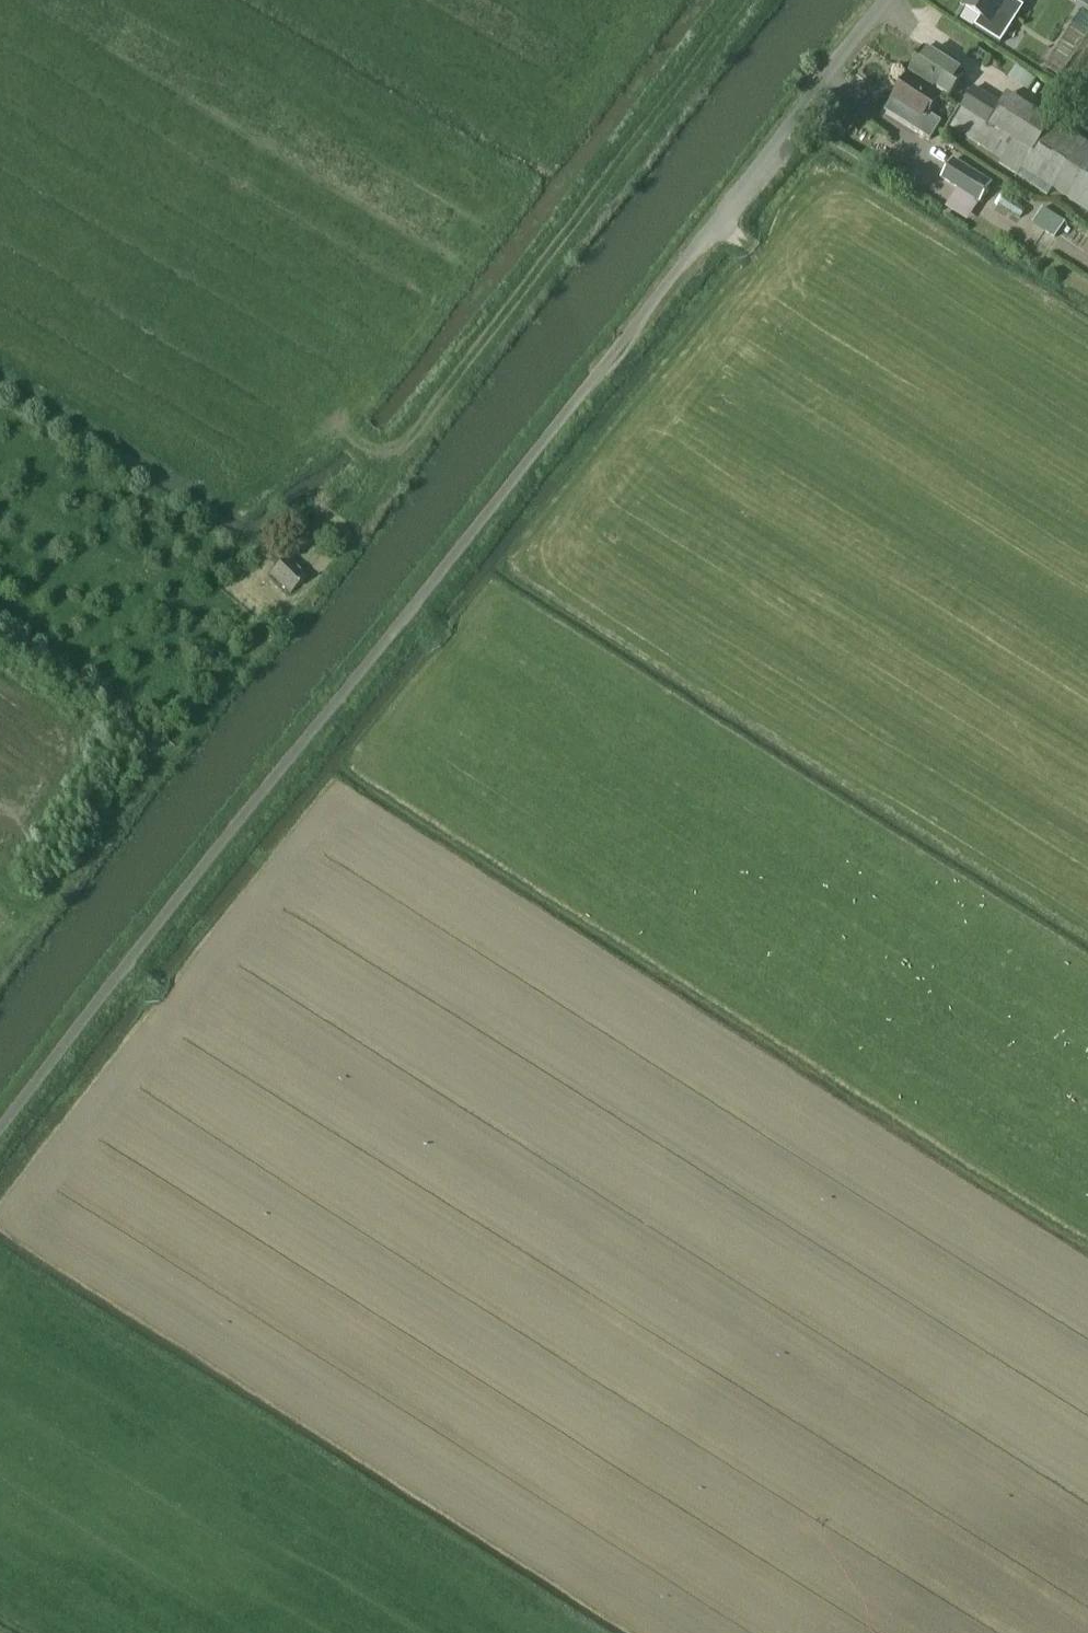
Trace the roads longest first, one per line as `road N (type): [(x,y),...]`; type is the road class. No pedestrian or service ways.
road 1 (track): [(0,356),(245,492),(342,426),(384,453),(400,448),(748,0)]
road 2 (unclassified): [(635,330),(0,1127)]
road 3 (unclassified): [(635,330),(891,0)]

